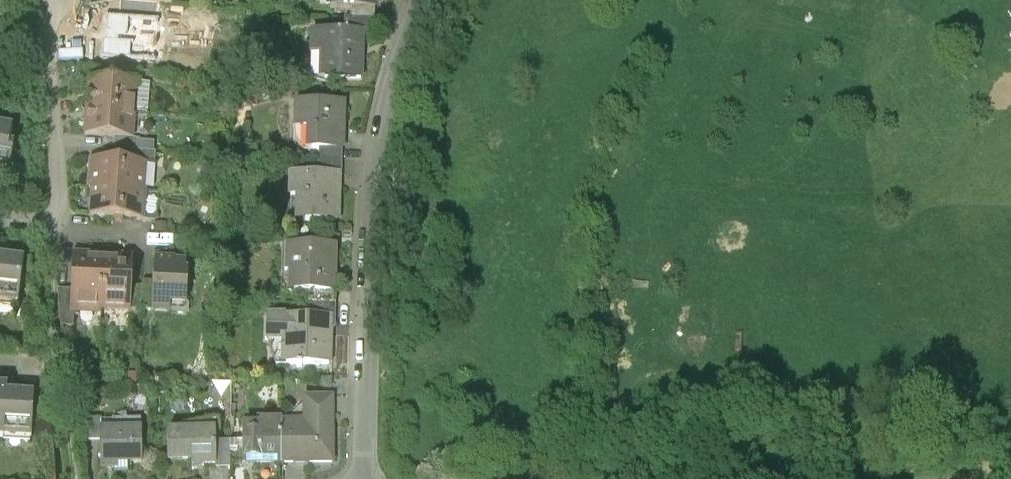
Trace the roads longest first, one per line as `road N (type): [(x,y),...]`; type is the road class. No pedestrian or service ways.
road 1 (residential): [(433,0),(379,178),(364,478)]
road 2 (residential): [(0,236),(34,240),(60,229),(46,18),(122,3)]

